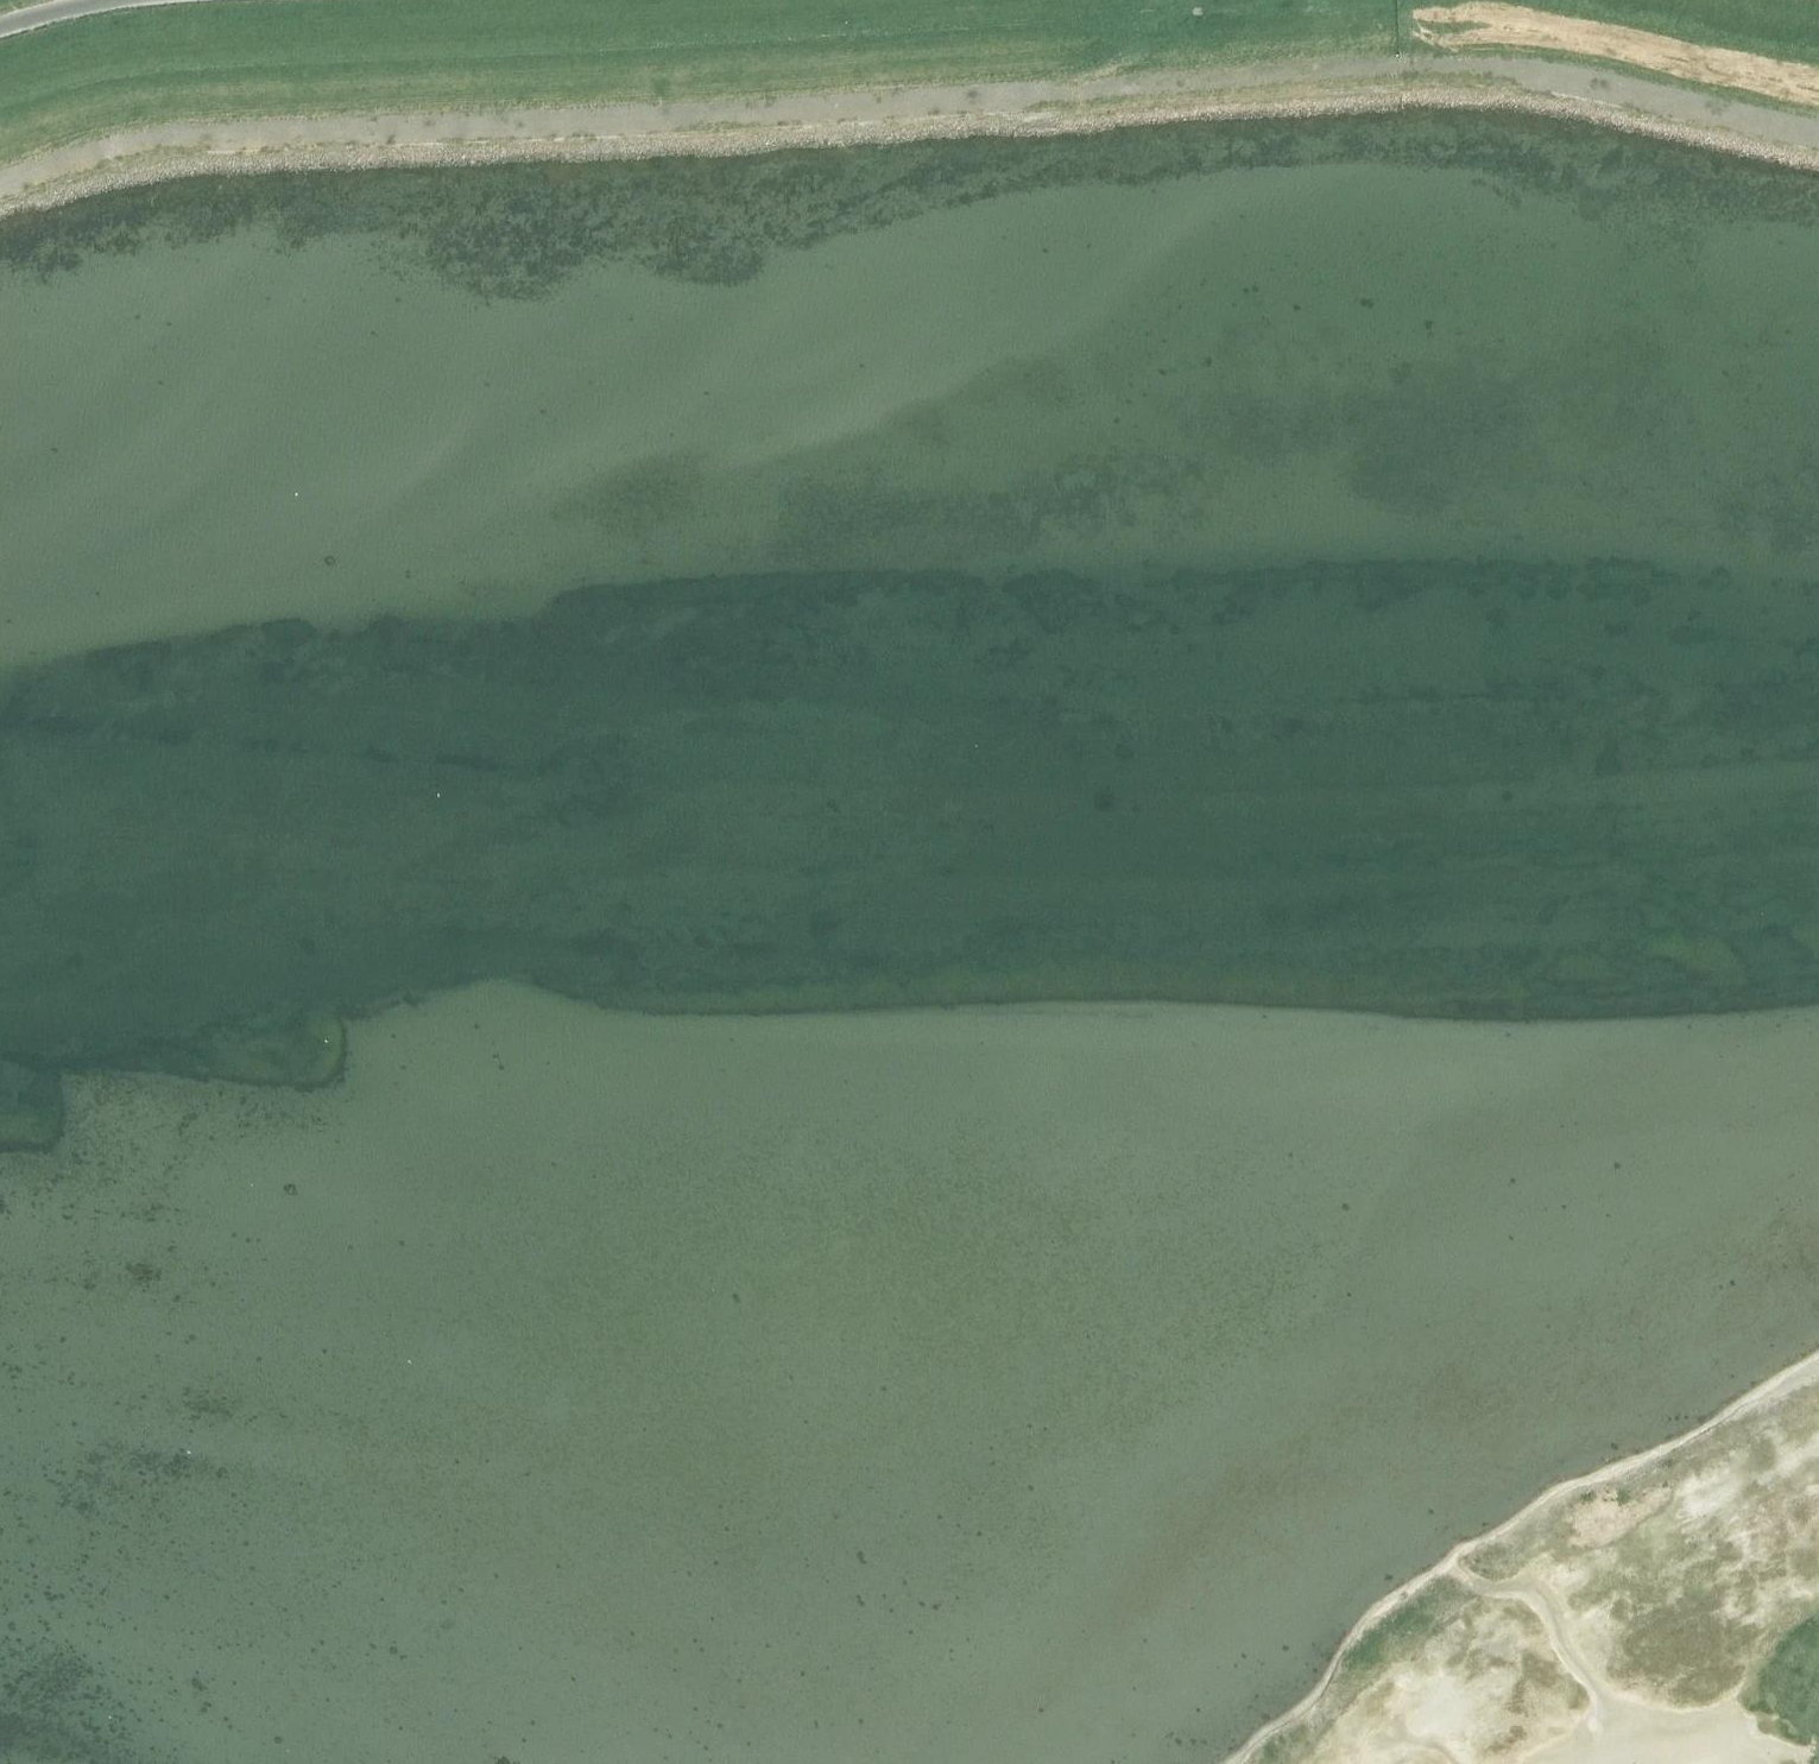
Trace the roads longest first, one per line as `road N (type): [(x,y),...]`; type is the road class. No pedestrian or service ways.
road 1 (track): [(0,106),(145,72),(1099,22)]
road 2 (track): [(1099,22),(1624,14),(1818,63)]

